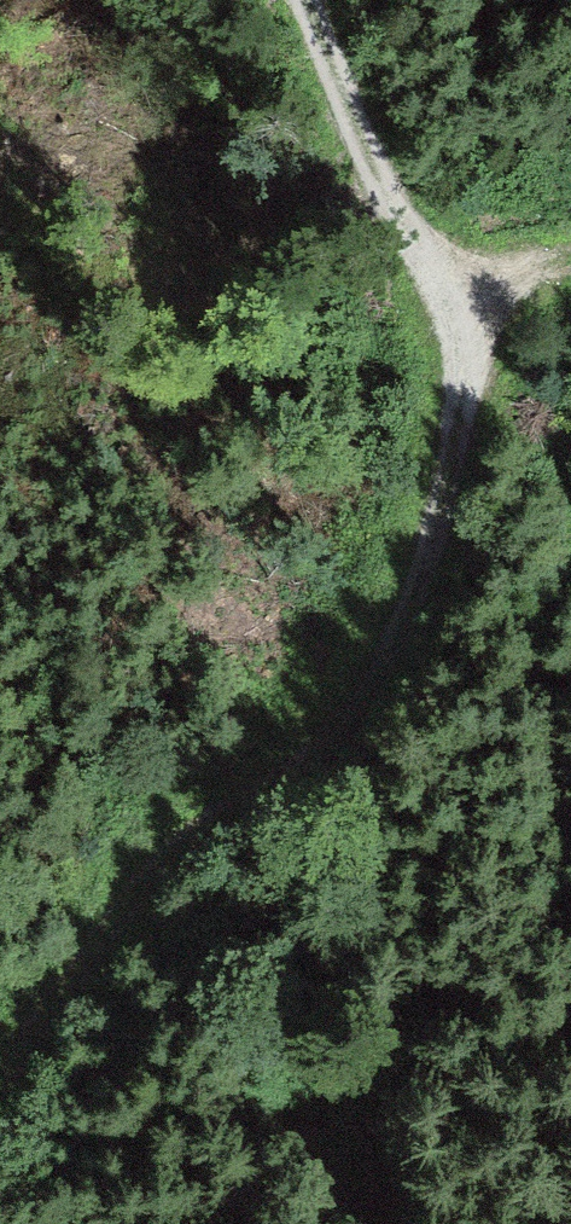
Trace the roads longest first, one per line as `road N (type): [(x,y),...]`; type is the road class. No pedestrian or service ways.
road 1 (track): [(295,0),(445,292),(460,435),(417,580),(364,680),(276,774),(205,829)]
road 2 (track): [(0,1083),(95,928),(205,829)]
road 3 (track): [(445,292),(531,415),(570,542)]

